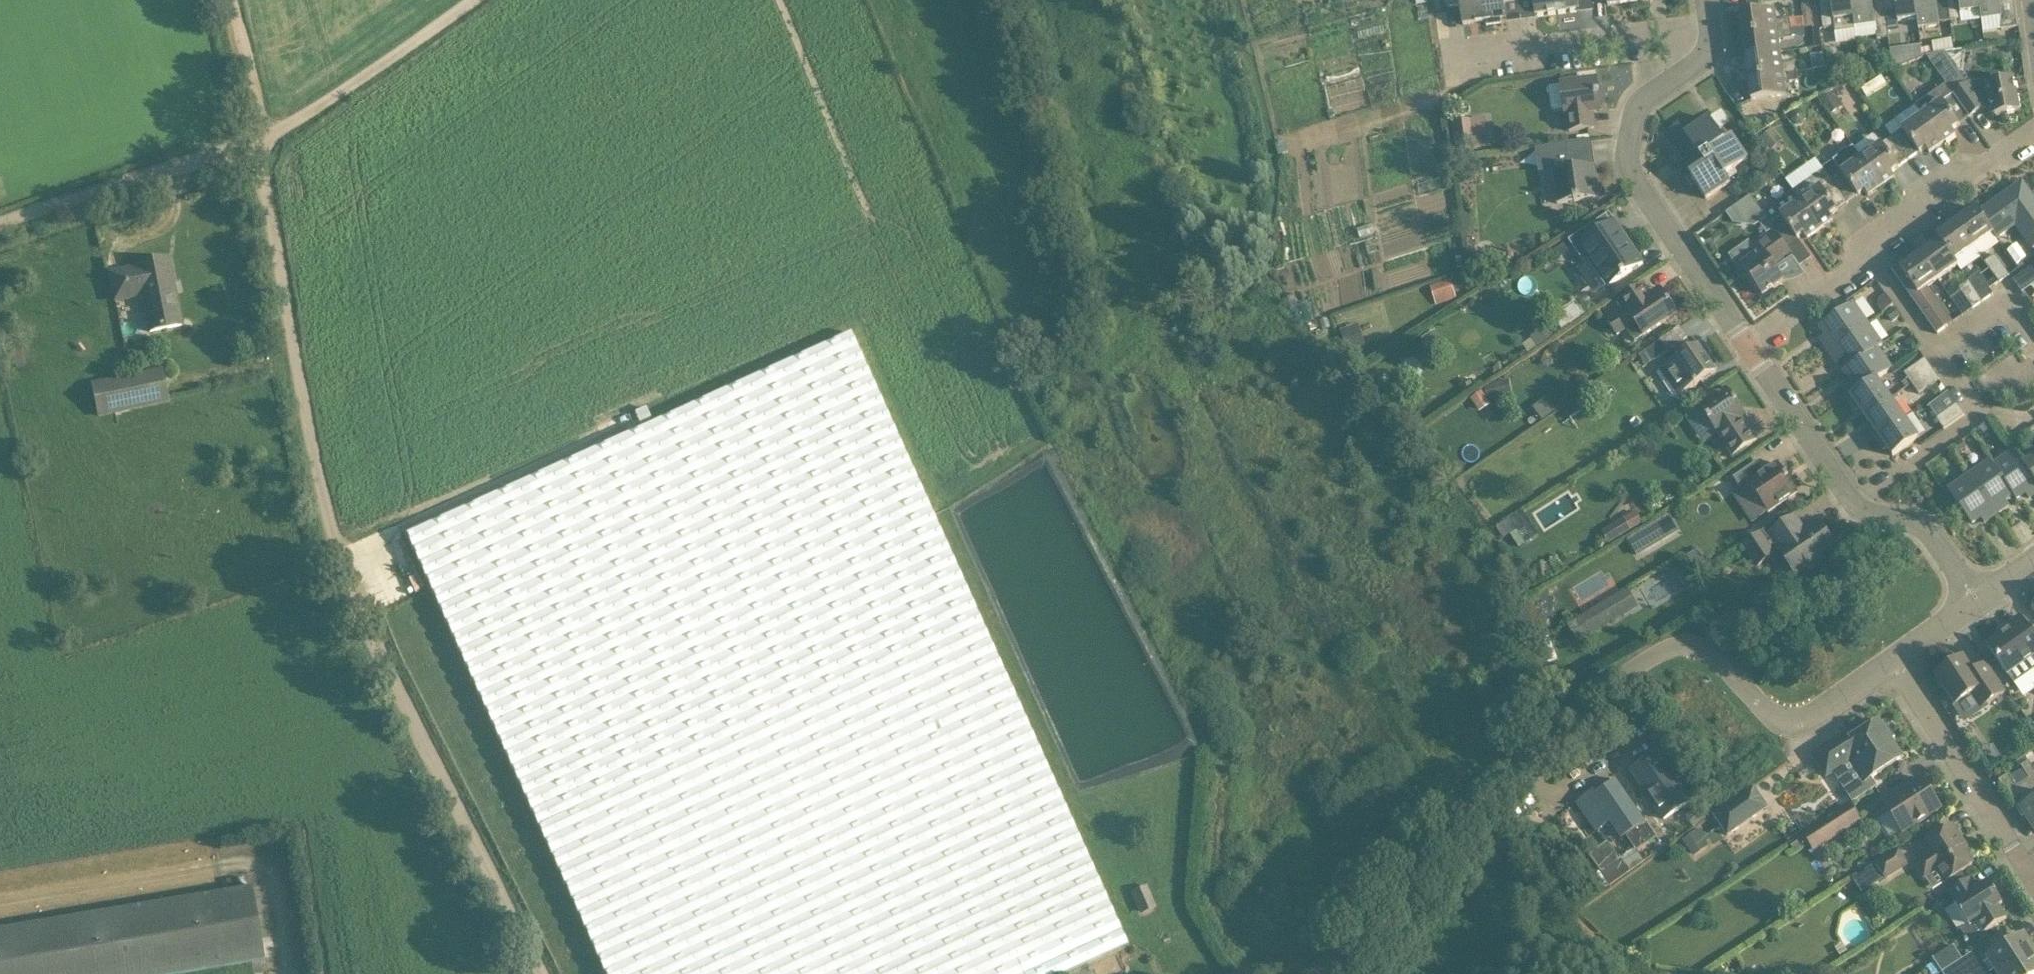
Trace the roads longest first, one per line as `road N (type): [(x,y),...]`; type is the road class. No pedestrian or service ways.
road 1 (track): [(239,0),(259,79),(258,161),(336,559),(537,973)]
road 2 (unclassified): [(1340,973),(1536,743),(1578,701),(1670,647),(1714,656),(1790,720),(1812,716),(1893,659)]
road 3 (track): [(477,0),(367,78),(214,164),(0,232)]
road 4 (residential): [(1749,345),(1630,175),(1626,155),(1645,98),(1700,62),(1710,24)]
road 5 (residential): [(1980,600),(1924,525),(1854,505),(1749,345)]
road 6 (residential): [(1749,345),(1877,263),(1883,237),(2033,140)]
road 7 (residential): [(2033,878),(1893,659)]
road 8 (residential): [(1453,58),(1710,24)]

